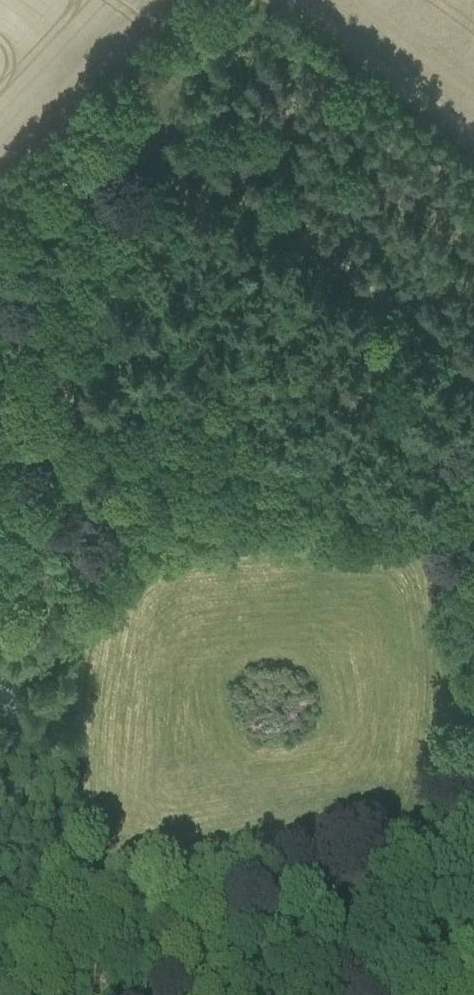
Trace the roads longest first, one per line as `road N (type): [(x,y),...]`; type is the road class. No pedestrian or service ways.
road 1 (track): [(284,0),(473,140)]

